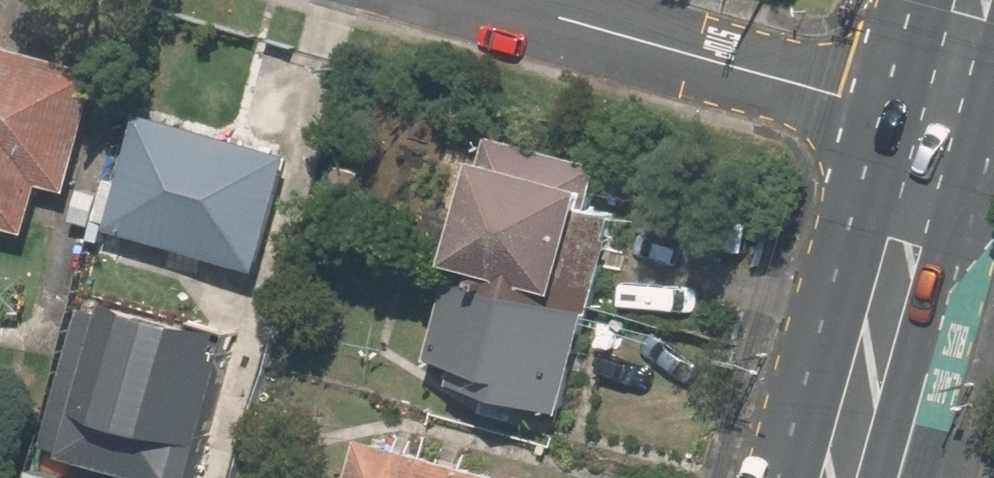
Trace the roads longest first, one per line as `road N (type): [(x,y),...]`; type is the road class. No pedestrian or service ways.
road 1 (residential): [(945,95),(841,95),(506,0)]
road 2 (primary): [(945,95),(839,477)]

